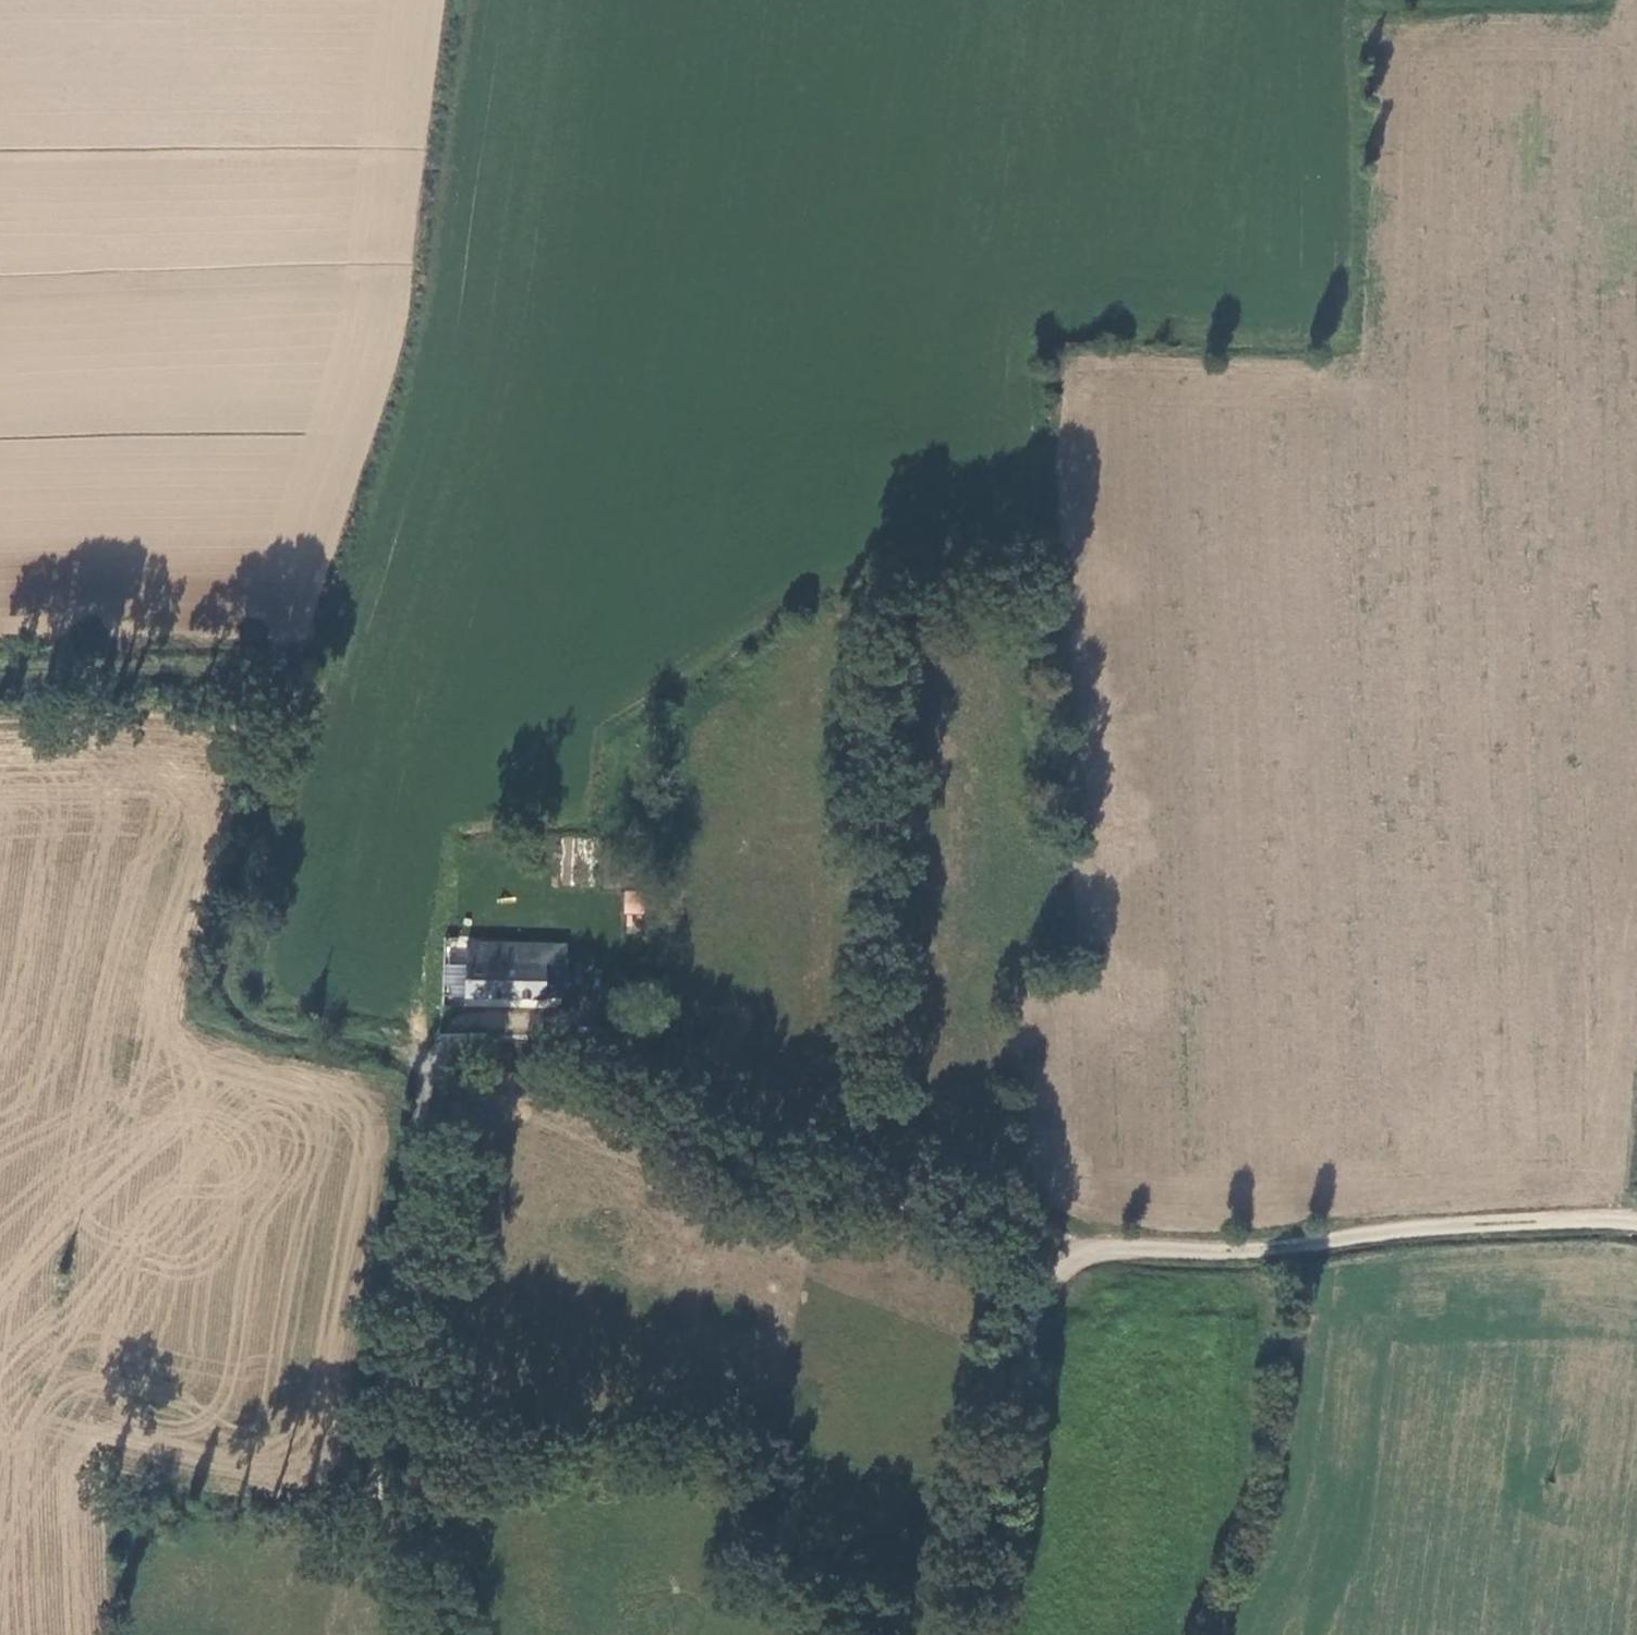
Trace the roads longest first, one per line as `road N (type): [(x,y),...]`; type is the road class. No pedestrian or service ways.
road 1 (unclassified): [(987,1634),(1033,1305),(1057,1262),(1103,1246),(1256,1250),(1352,1235),(1636,1225)]
road 2 (unclassified): [(449,1071),(437,1634)]

